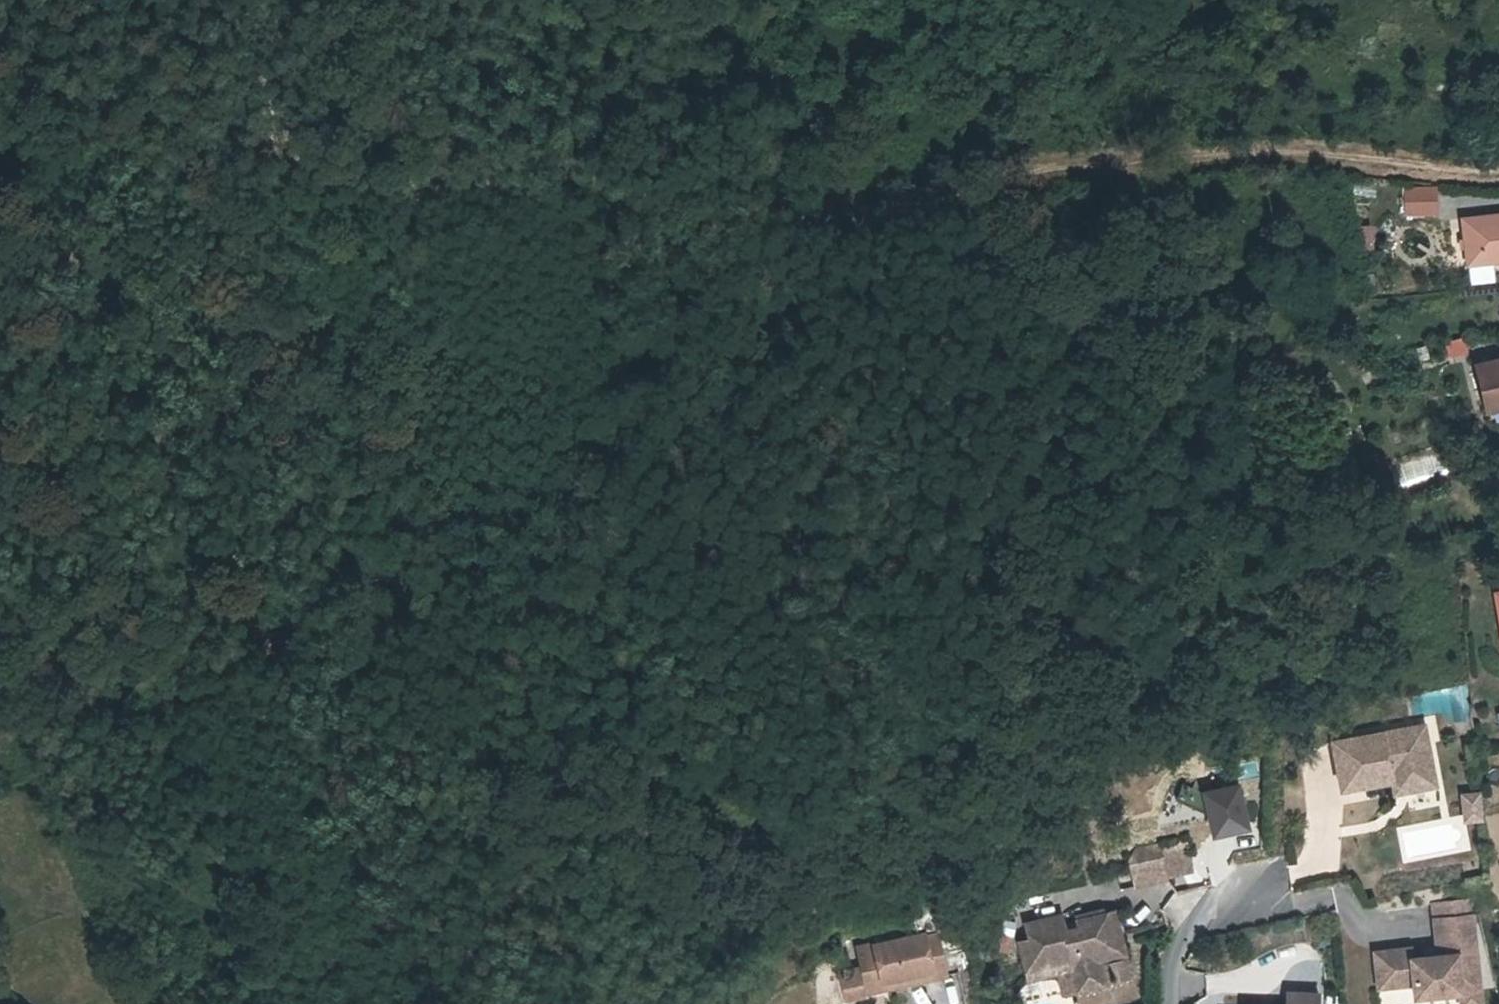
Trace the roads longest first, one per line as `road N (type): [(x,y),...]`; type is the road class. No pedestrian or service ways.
road 1 (residential): [(1243,893),(1177,952),(1174,1003)]

